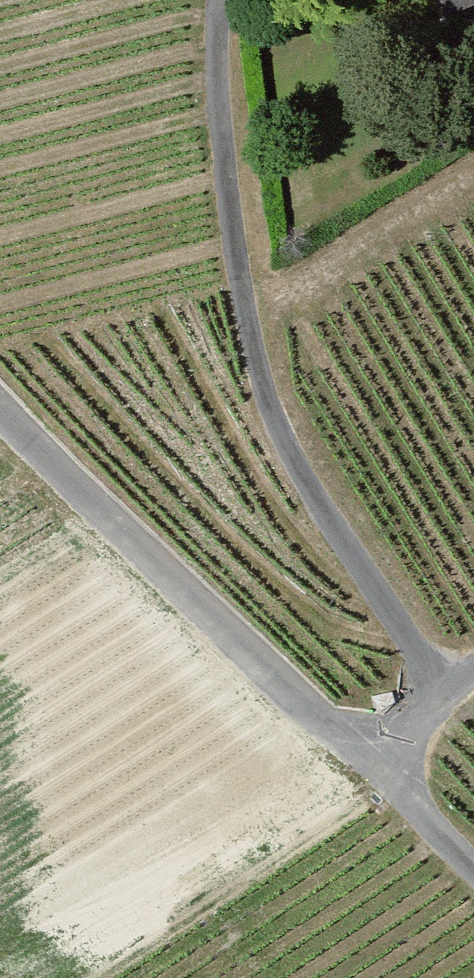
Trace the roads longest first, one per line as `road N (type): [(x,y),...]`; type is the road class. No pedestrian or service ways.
road 1 (track): [(223,0),(217,78),(232,246),(261,384),(300,478),(447,697)]
road 2 (track): [(0,410),(473,865)]
road 3 (track): [(374,768),(473,672)]

